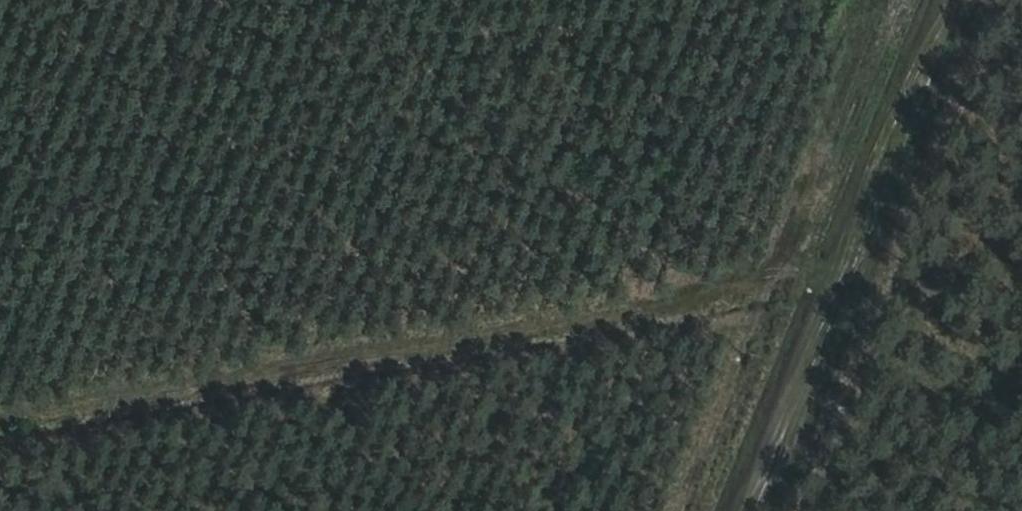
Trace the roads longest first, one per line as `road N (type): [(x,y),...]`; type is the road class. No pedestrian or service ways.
road 1 (track): [(758,510),(961,0)]

